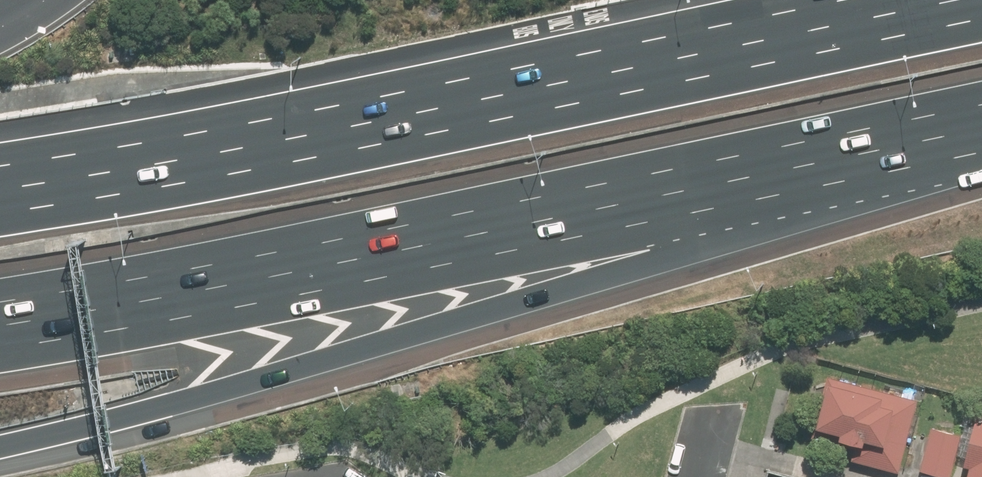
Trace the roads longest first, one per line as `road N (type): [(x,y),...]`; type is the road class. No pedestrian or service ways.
road 1 (motorway): [(968,107),(662,256),(472,320),(0,447)]
road 2 (motorway): [(0,212),(237,174),(981,18)]
road 3 (motorway): [(968,107),(143,279),(0,301)]

